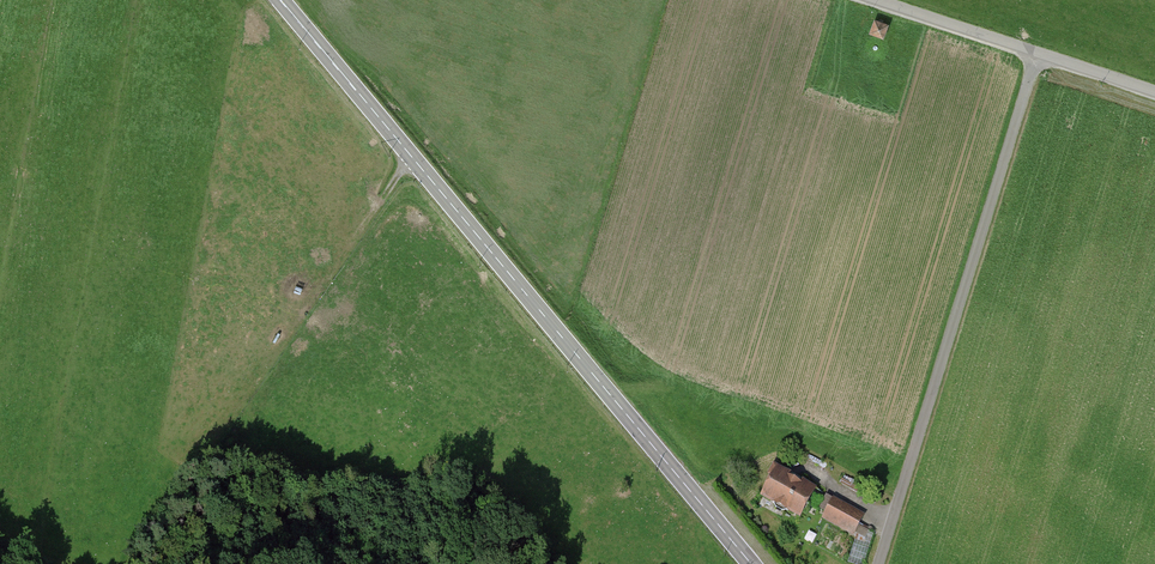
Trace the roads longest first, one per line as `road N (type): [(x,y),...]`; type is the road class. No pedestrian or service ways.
road 1 (primary): [(281,0),(751,563)]
road 2 (track): [(878,563),(1038,54)]
road 3 (unclassified): [(874,0),(1154,93)]

